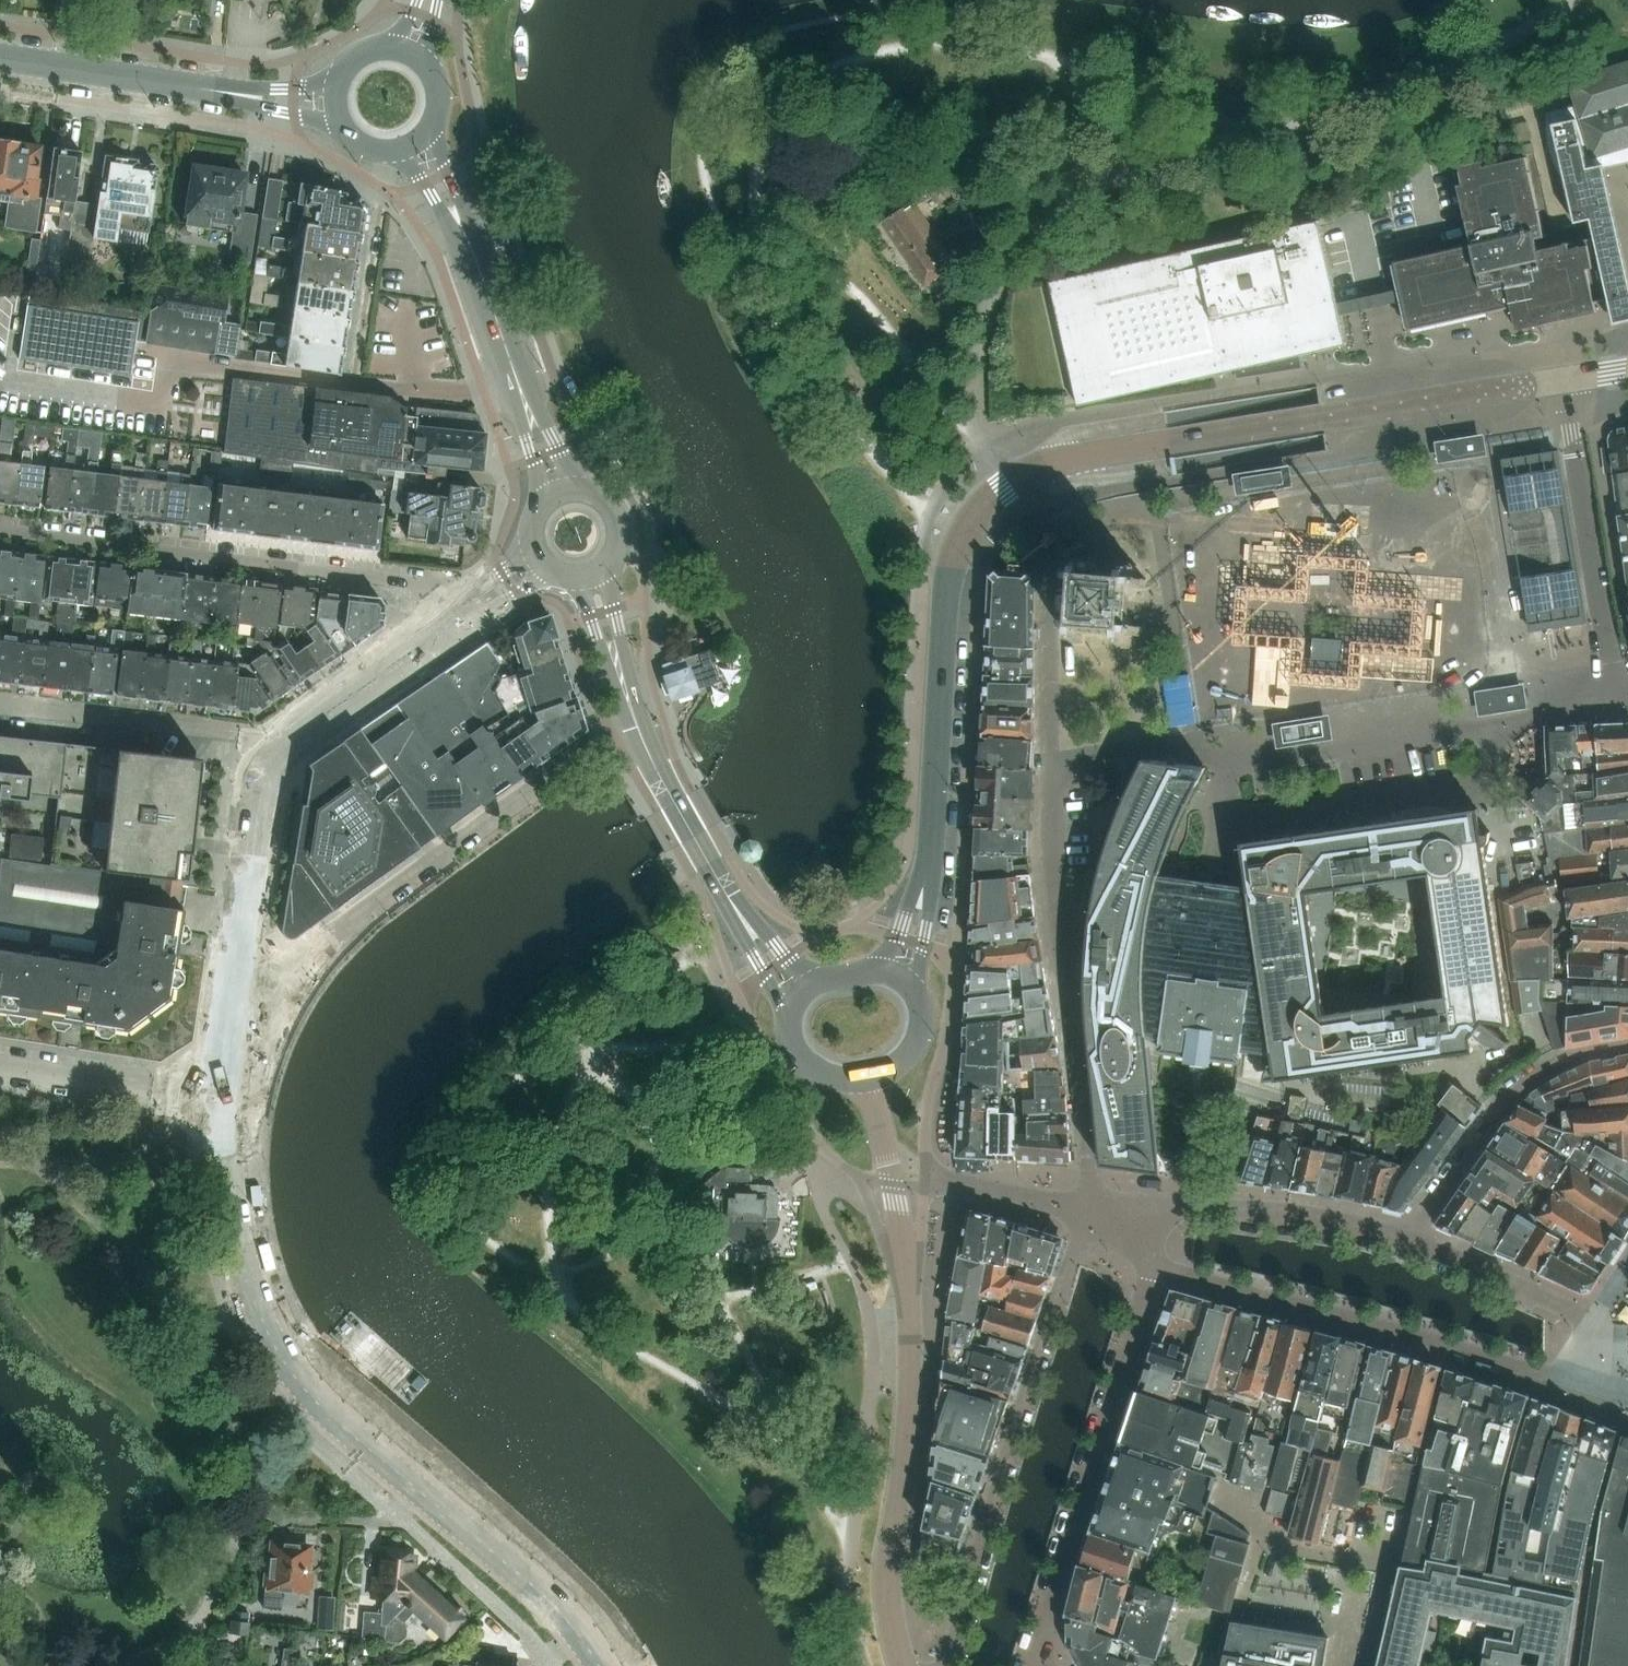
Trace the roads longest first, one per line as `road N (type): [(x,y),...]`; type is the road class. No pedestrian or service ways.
road 1 (secondary): [(933,809),(950,569),(971,520),(1004,488),(1077,457),(1562,379)]
road 2 (residential): [(1050,762),(1140,747),(1195,752),(1228,766),(1620,701)]
road 3 (secondary): [(598,1665),(543,1595),(307,1390),(272,1340),(242,1263)]
road 4 (unclassified): [(245,976),(300,982),(325,933),(633,717)]
road 5 (unclassified): [(902,1665),(887,1581),(910,1370),(893,1183)]
road 6 (residential): [(1086,1210),(943,1665)]
road 7 (unclassified): [(448,615),(421,582),(0,530)]
road 8 (residential): [(1086,1210),(1050,762)]
road 9 (residential): [(1155,1266),(1585,1380)]
road 10 (residential): [(1029,1665),(1155,1266)]
road 11 (unclassified): [(1620,701),(1562,379)]
road 12 (unclassified): [(1414,1241),(1517,1092),(1570,1061),(1627,1045)]
road 13 (residential): [(1414,1241),(1341,1221),(1230,1207),(1171,1208),(1141,1225)]
road 14 (residential): [(270,754),(237,731),(0,703)]
road 15 (residential): [(1585,1380),(1597,1322),(1414,1241)]
road 16 (secondary): [(270,754),(248,804),(231,974)]
road 17 (secondary): [(245,976),(264,813),(284,766)]
road 18 (secondary): [(200,87),(0,57)]
road 19 (secondary): [(491,305),(480,244),(435,144),(435,117)]
road 20 (unclassified): [(194,1095),(0,1066)]
road 21 (secondary): [(916,995),(938,859),(933,809)]
road 22 (residential): [(1050,762),(1048,574)]
road 23 (secondary): [(392,151),(440,208),(491,305)]
road 24 (secondary): [(717,878),(633,717)]
road 25 (secondary): [(933,809),(896,937),(870,969)]
road 26 (secondary): [(717,878),(725,908),(788,1020)]
road 27 (secondary): [(633,717),(605,566)]
road 28 (secondary): [(570,578),(633,717)]
road 29 (secondary): [(827,977),(788,957),(717,878)]
road 30 (secondary): [(200,87),(343,131)]
road 31 (secondary): [(584,489),(511,366)]
road 32 (secondary): [(211,1125),(242,1263)]
road 33 (secondary): [(242,1263),(235,1122)]
road 34 (secondary): [(338,75),(293,88),(200,87)]
road 35 (secondary): [(511,366),(548,497)]

